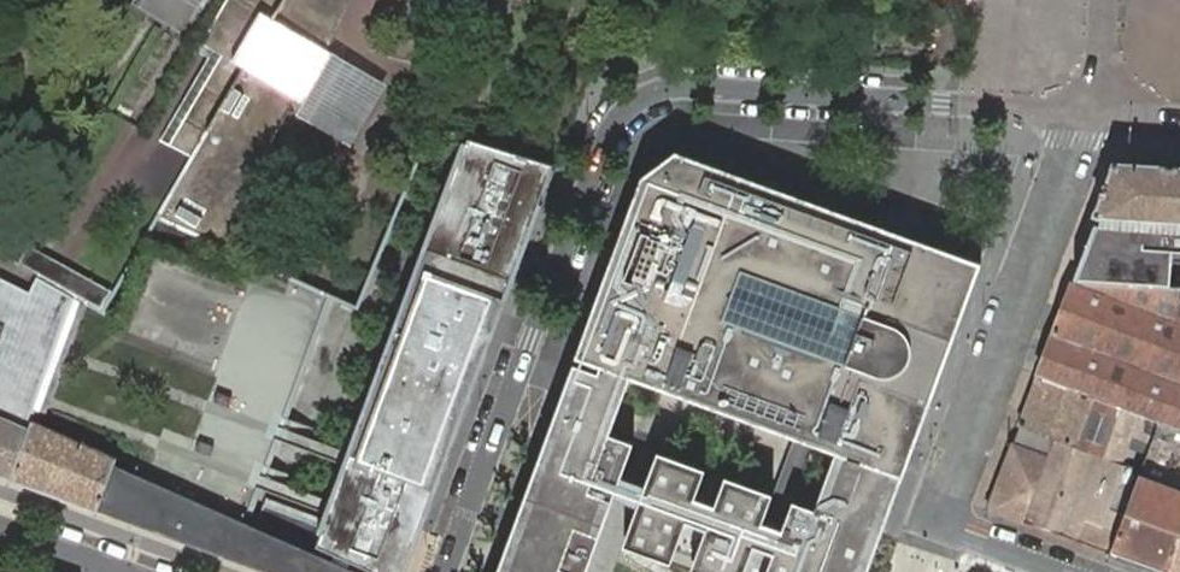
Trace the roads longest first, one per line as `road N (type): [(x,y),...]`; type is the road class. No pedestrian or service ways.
road 1 (residential): [(960,104),(687,87),(638,101),(614,124),(441,571)]
road 2 (residential): [(1055,571),(973,542),(947,518),(946,497),(1078,141),(1080,111)]

